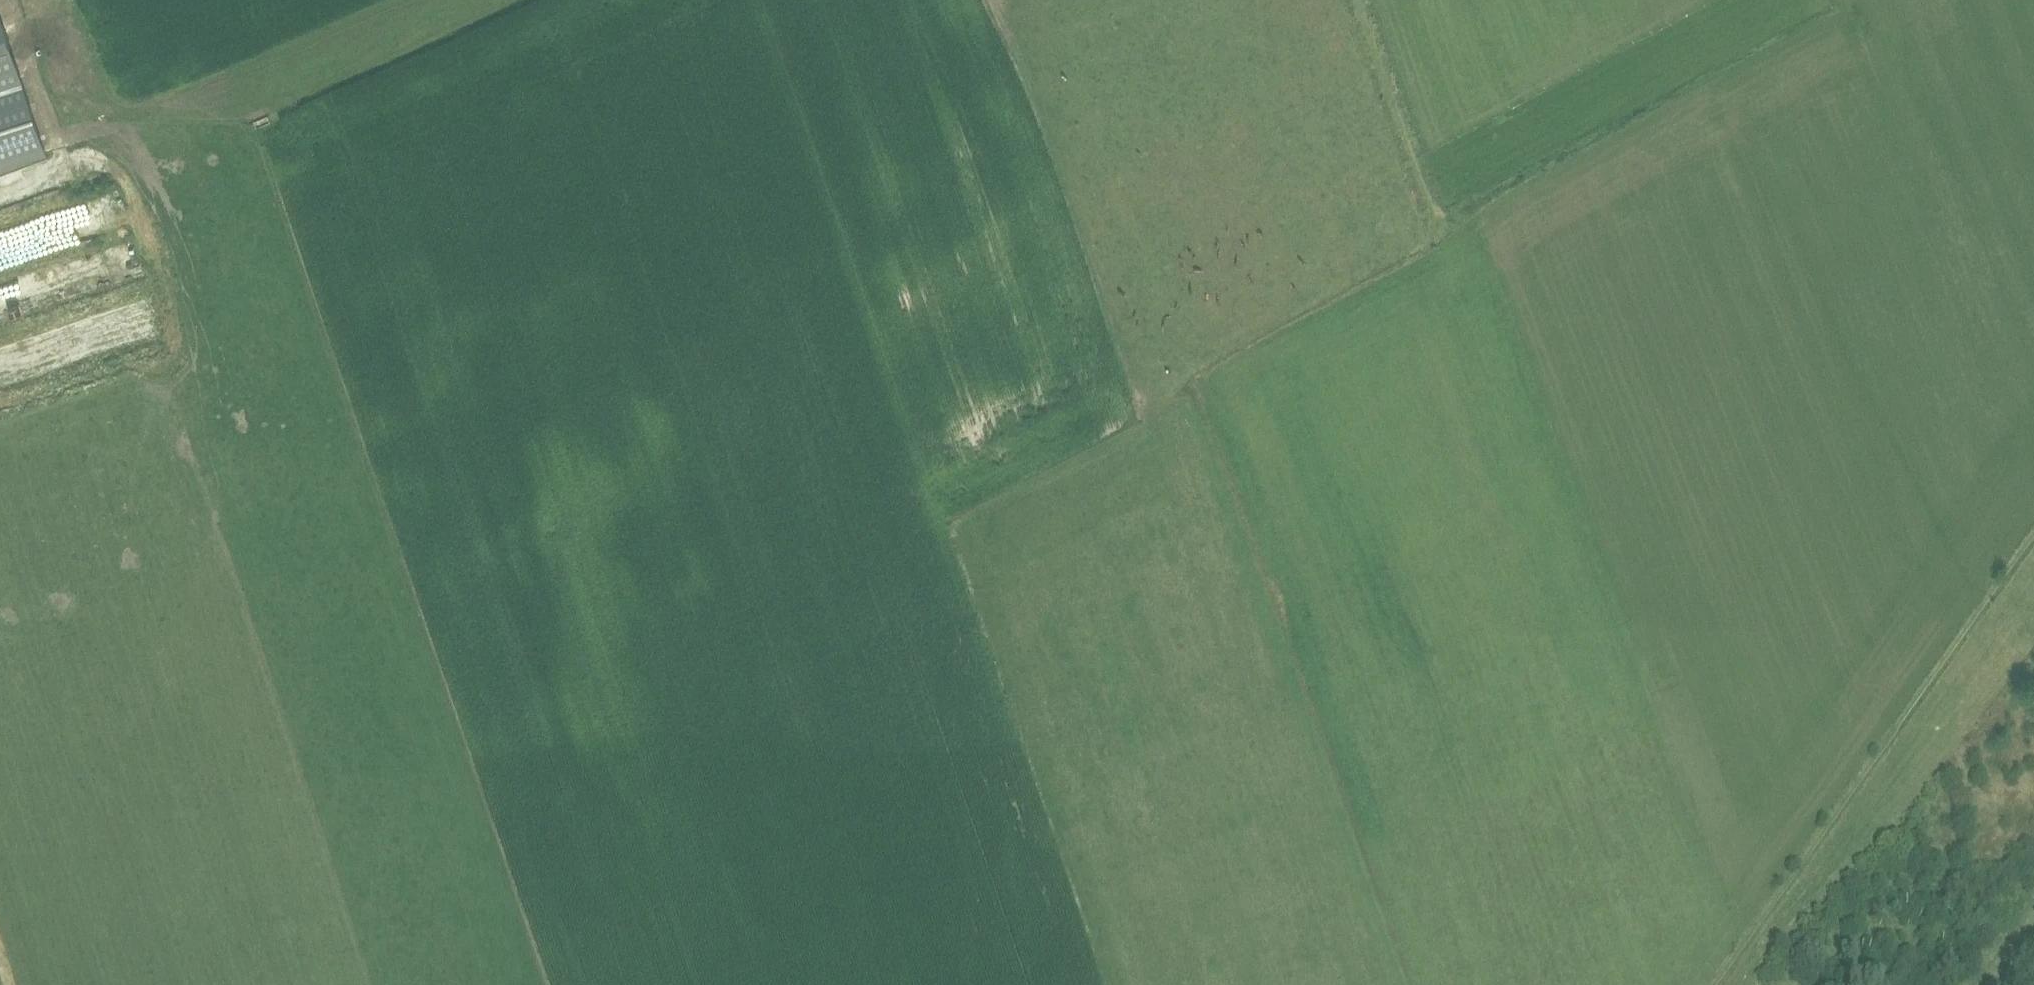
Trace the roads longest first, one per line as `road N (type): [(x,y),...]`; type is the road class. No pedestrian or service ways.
road 1 (track): [(1358,0),(1426,196),(1435,249),(1497,316),(1737,954)]
road 2 (track): [(1627,984),(2033,406)]
road 3 (track): [(1847,0),(1998,378),(2028,414)]

